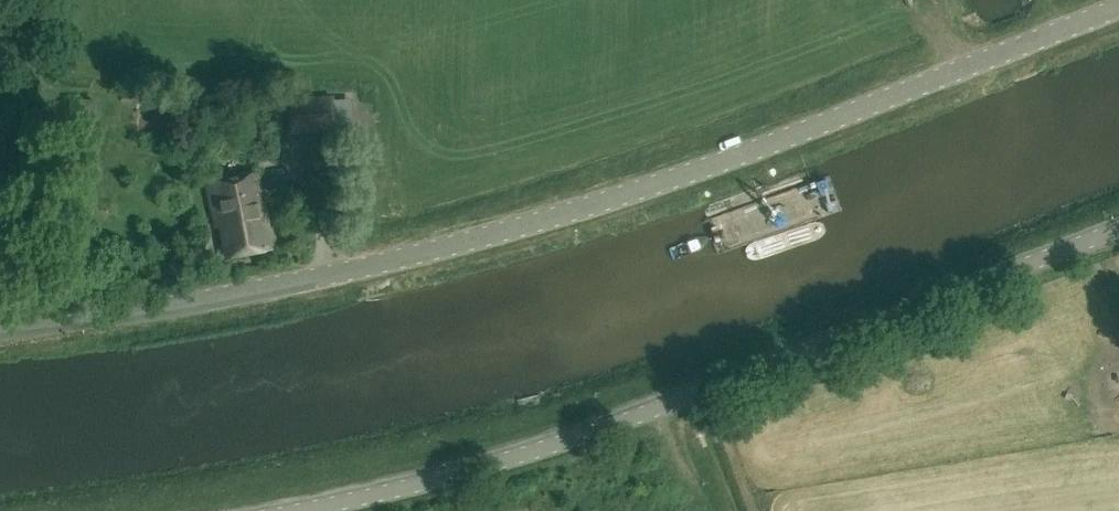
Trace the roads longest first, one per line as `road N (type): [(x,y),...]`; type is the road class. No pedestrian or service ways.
road 1 (tertiary): [(1118,9),(561,218),(189,304),(0,329)]
road 2 (tertiary): [(284,510),(511,459),(1118,230)]

